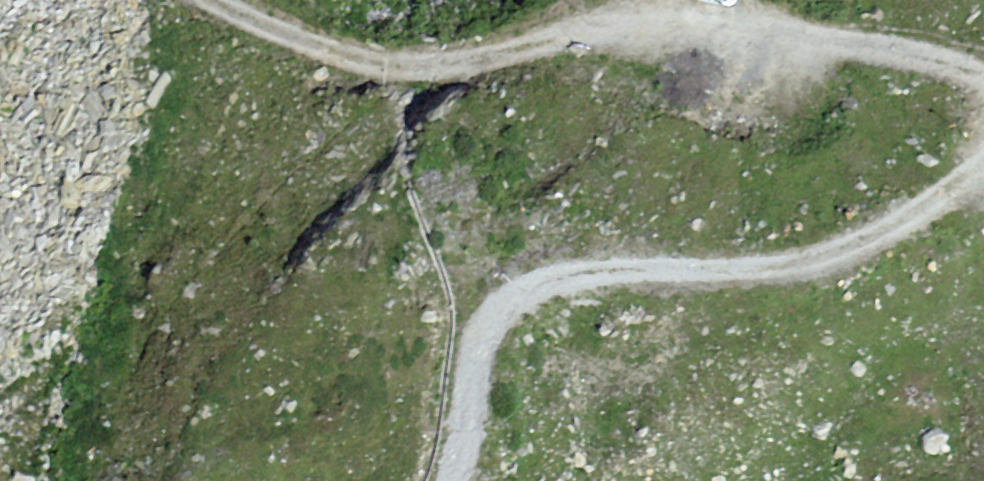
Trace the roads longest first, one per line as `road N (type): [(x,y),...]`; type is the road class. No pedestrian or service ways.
road 1 (track): [(983,98),(676,22),(534,29),(450,60),(362,58),(239,0)]
road 2 (track): [(439,480),(482,305),(607,264),(815,254),(967,203),(983,182)]

